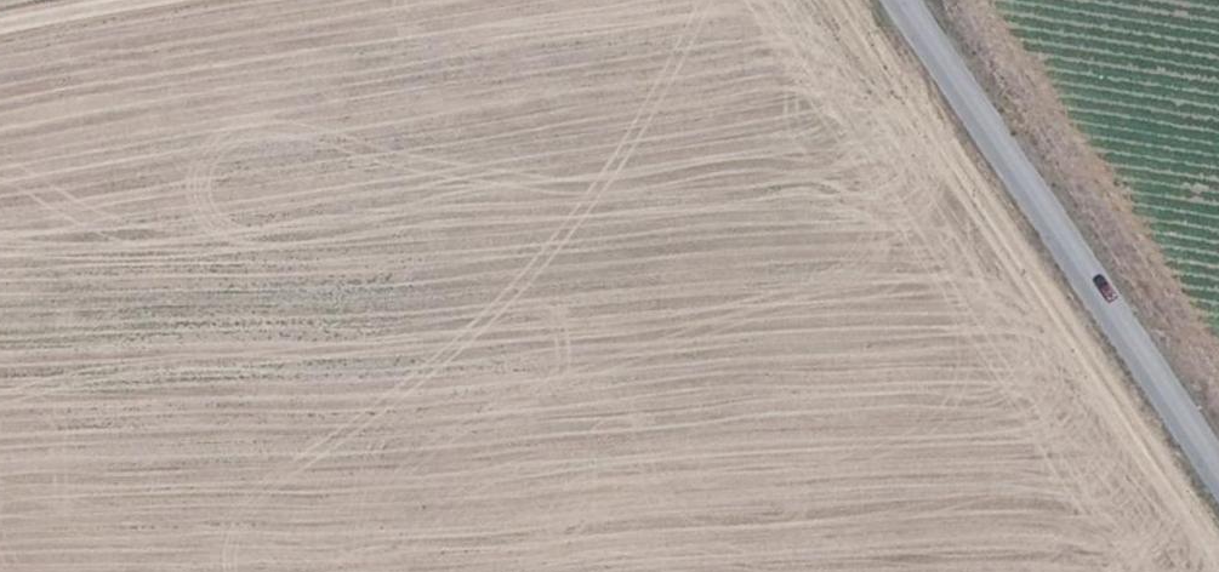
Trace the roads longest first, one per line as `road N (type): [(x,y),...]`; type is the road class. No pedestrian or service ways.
road 1 (unclassified): [(1218,477),(903,0)]

